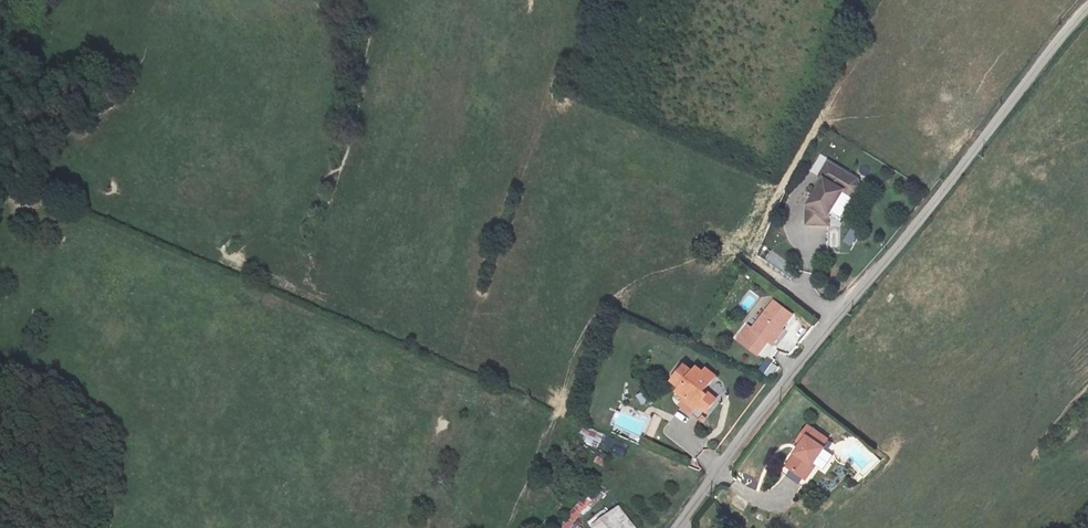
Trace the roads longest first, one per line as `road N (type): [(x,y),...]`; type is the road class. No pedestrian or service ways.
road 1 (unclassified): [(1087,5),(674,527)]

